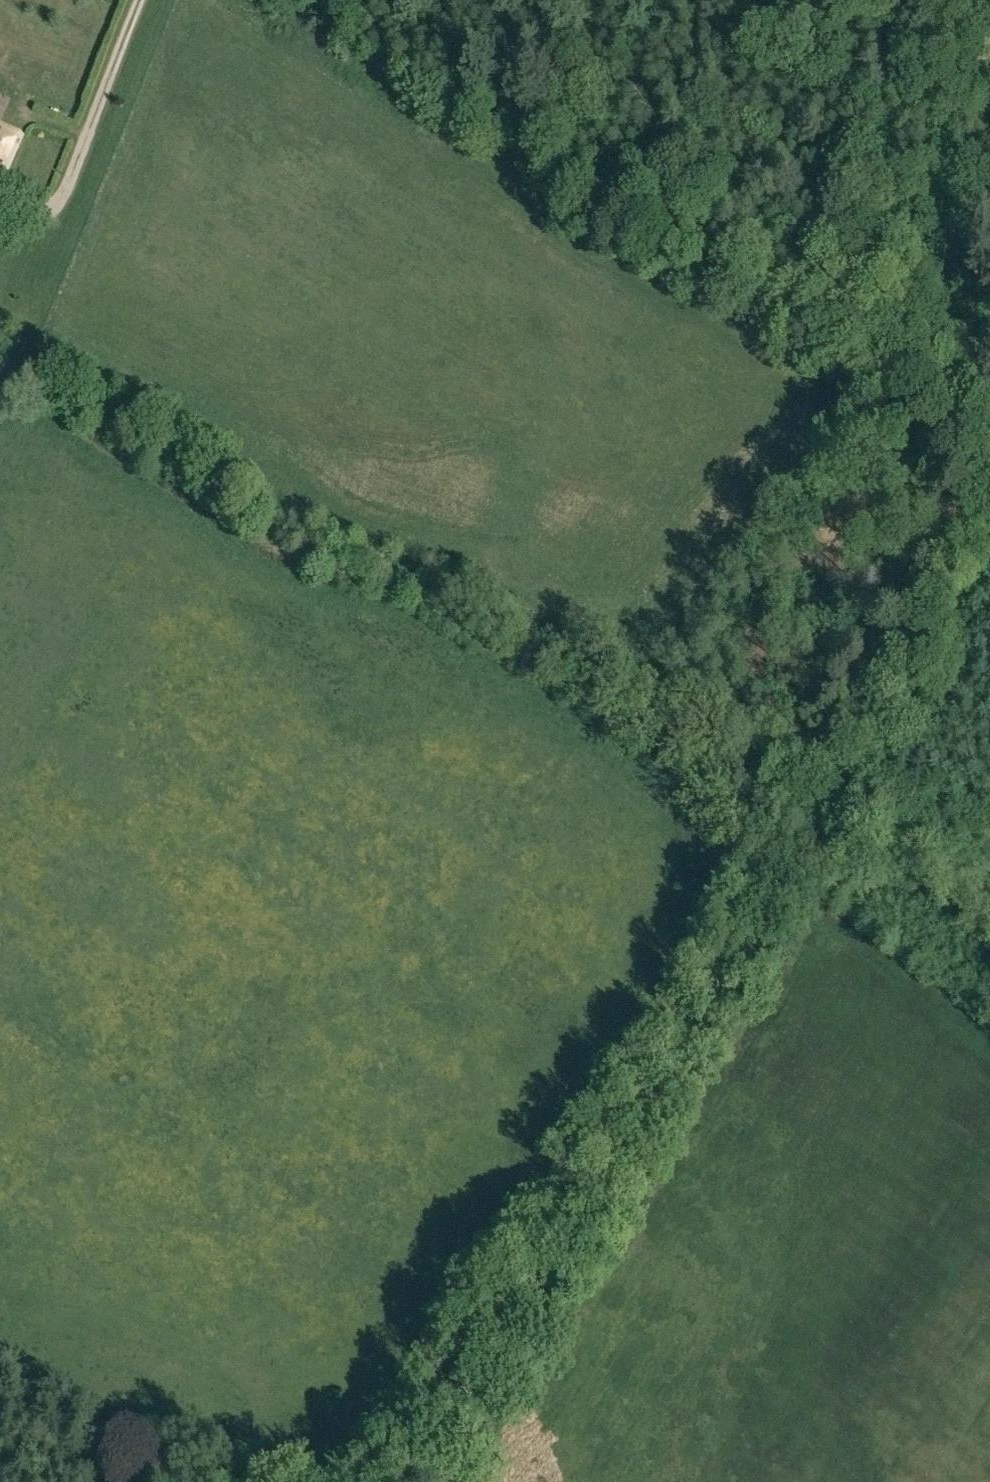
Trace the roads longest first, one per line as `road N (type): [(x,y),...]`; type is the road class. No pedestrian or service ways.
road 1 (track): [(416,1481),(804,864),(989,517)]

